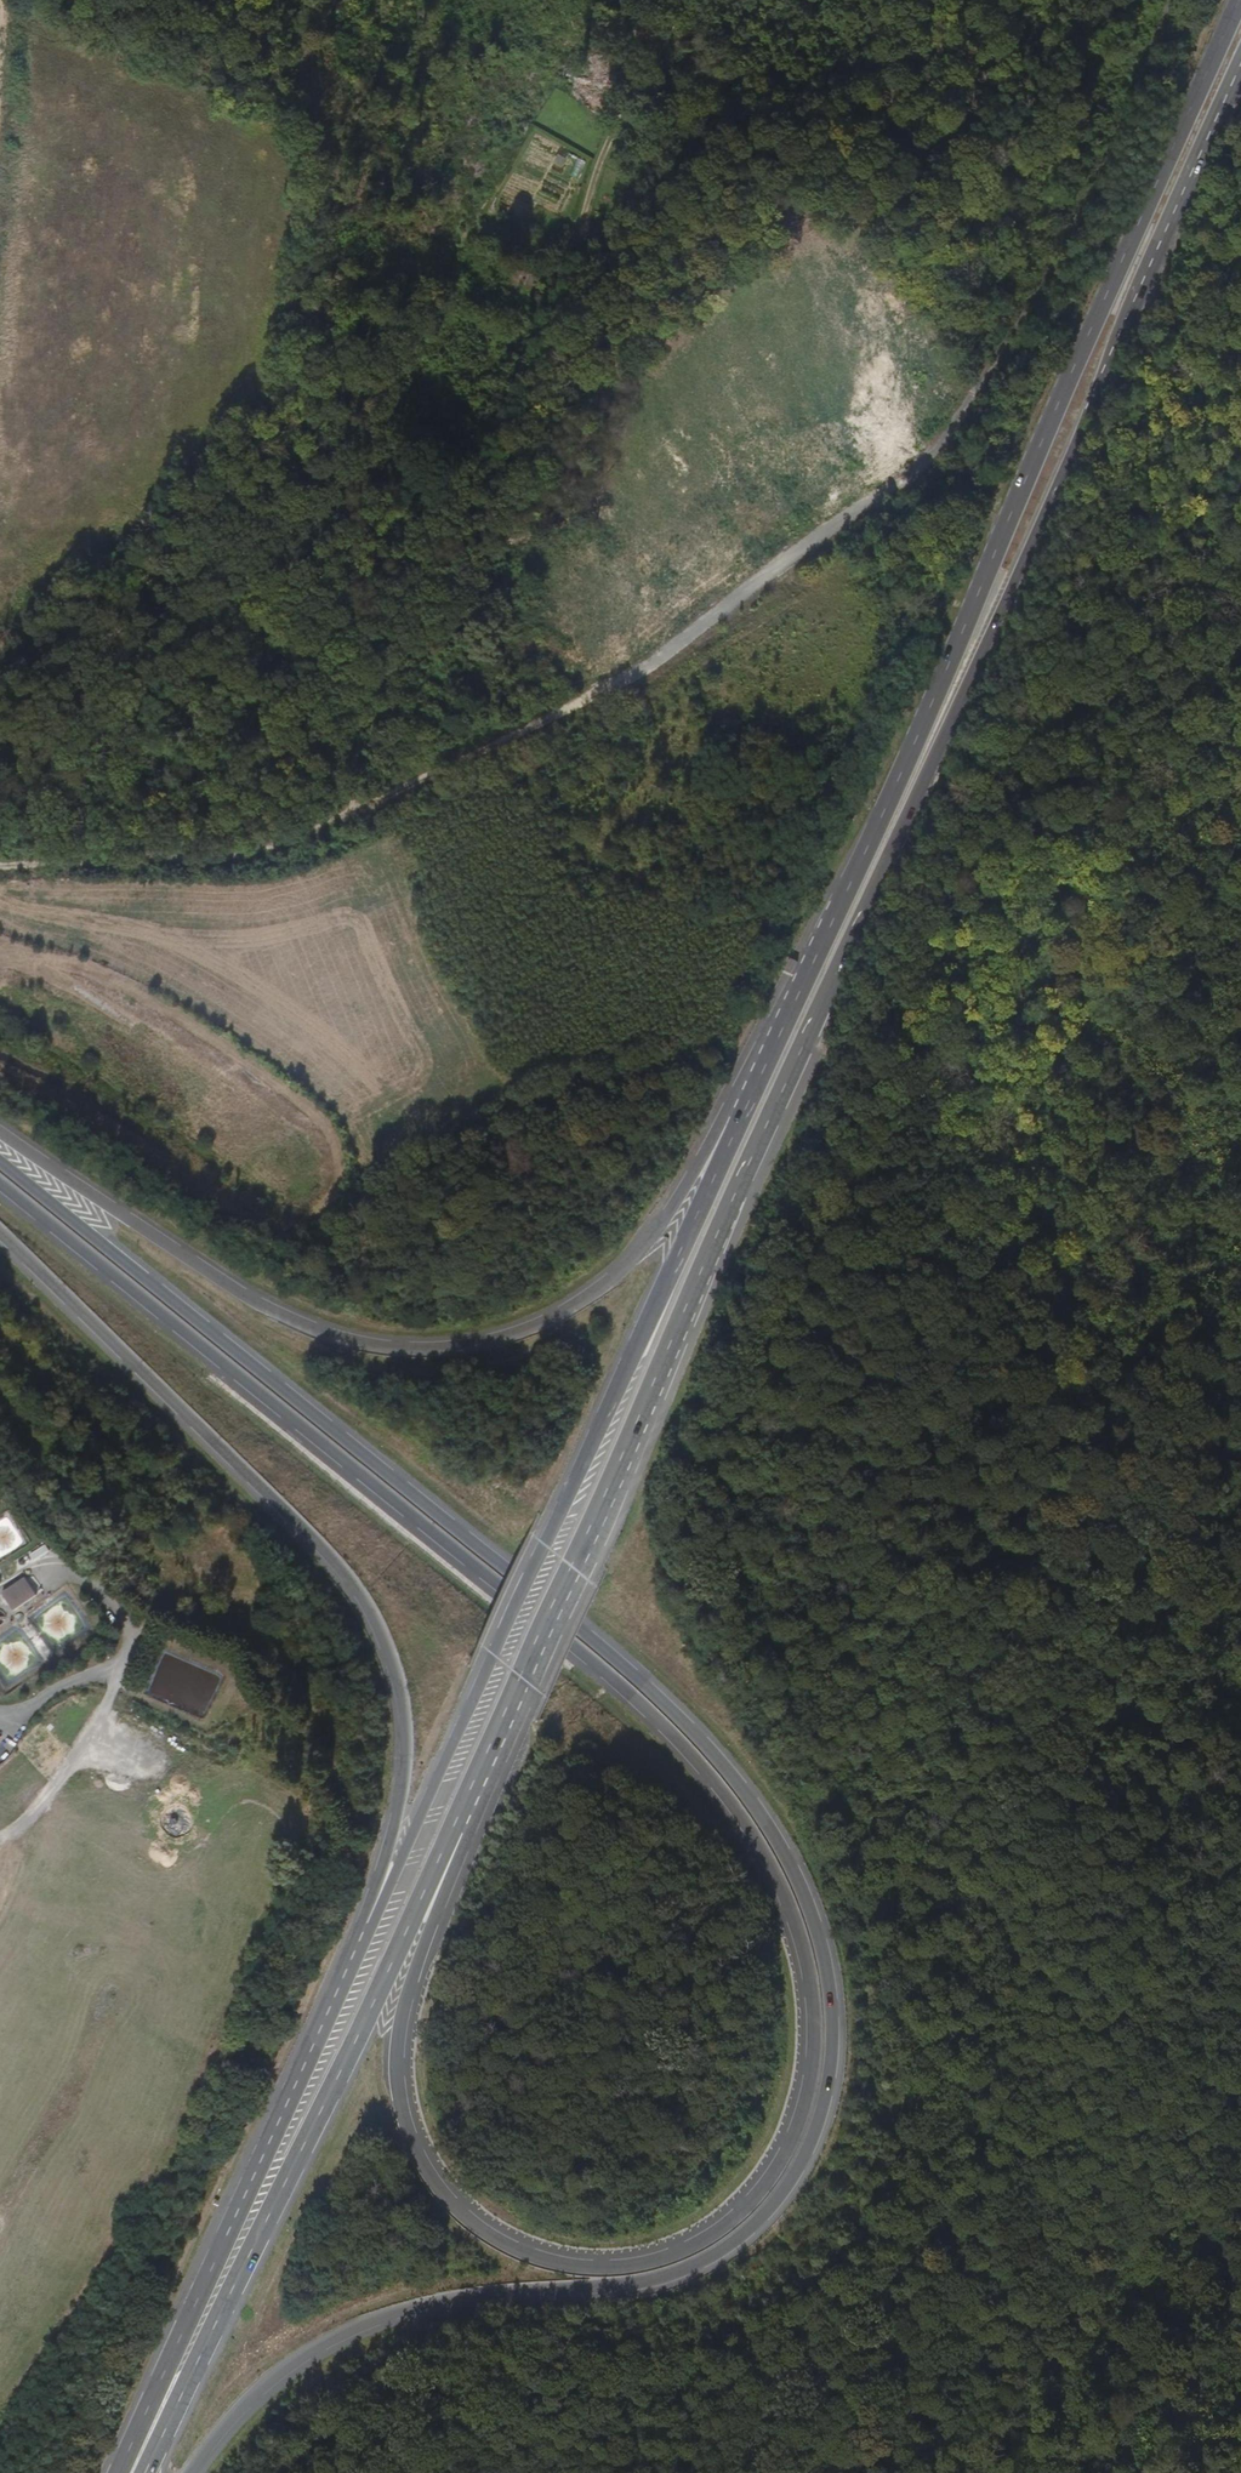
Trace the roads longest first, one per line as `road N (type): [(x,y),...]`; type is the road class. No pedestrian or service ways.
road 1 (primary): [(0,1185),(622,1686),(685,1747),(752,1832),(805,1952),(815,2047),(794,2136),(749,2204),(722,2227),(652,2261),(575,2266),(516,2249),(438,2187),(411,2139),(399,2038),(459,1857),(453,1828)]
road 2 (primary): [(191,2472),(269,2379),(347,2331),(460,2298),(661,2279),(748,2232),(800,2166),(825,2105),(834,2046),(830,1982),(785,1855),(699,1737),(569,1621),(0,1161)]
road 3 (primary): [(453,1828),(1240,73)]
road 4 (track): [(1165,0),(969,404),(685,642),(576,707),(328,818)]
road 5 (primary): [(1221,0),(1174,147),(899,778),(740,1117)]
road 6 (primary): [(740,1117),(719,1129),(624,1268),(516,1333),(422,1349),(352,1341),(282,1316),(0,1132)]
road 7 (track): [(328,818),(415,564),(495,425),(611,137),(675,0)]
road 8 (primary): [(740,1117),(368,1923)]
road 9 (primary): [(0,1232),(304,1526),(372,1613),(402,1693),(406,1742),(368,1923)]
road 10 (primary): [(139,2460),(253,2251),(453,1828)]
road 11 (primary): [(368,1923),(225,2239),(139,2460)]
road 12 (track): [(0,1329),(200,1522),(241,1575)]
road 13 (track): [(328,818),(216,851),(0,863)]
road 14 (track): [(0,177),(15,0)]

